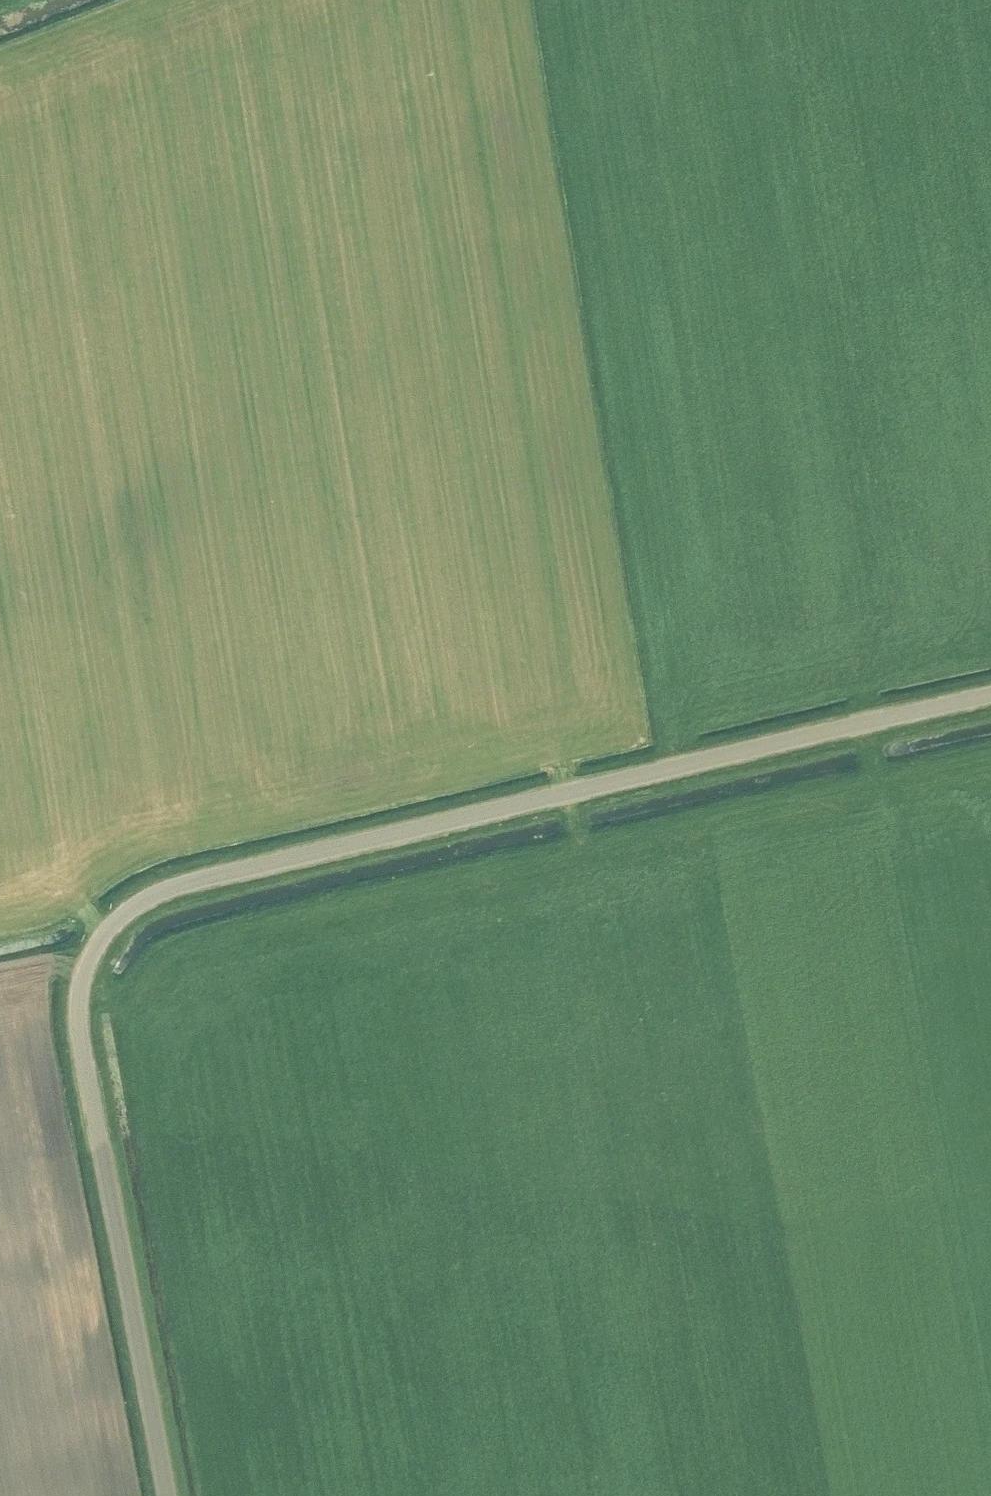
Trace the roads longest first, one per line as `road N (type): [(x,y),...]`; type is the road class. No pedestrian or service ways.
road 1 (unclassified): [(166,1495),(78,1029),(78,985),(92,949),(116,921),(141,899),(204,876),(990,692)]

